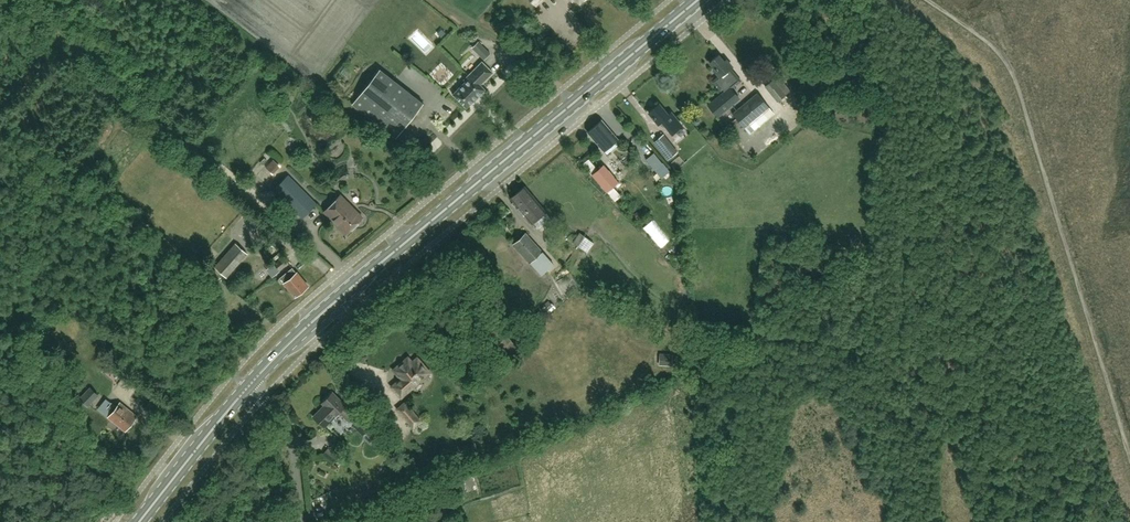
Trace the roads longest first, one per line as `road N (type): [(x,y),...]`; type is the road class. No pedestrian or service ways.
road 1 (primary): [(246,388),(320,315),(700,0)]
road 2 (primary): [(139,521),(246,388)]
road 3 (unclassified): [(301,521),(288,431),(246,388)]

